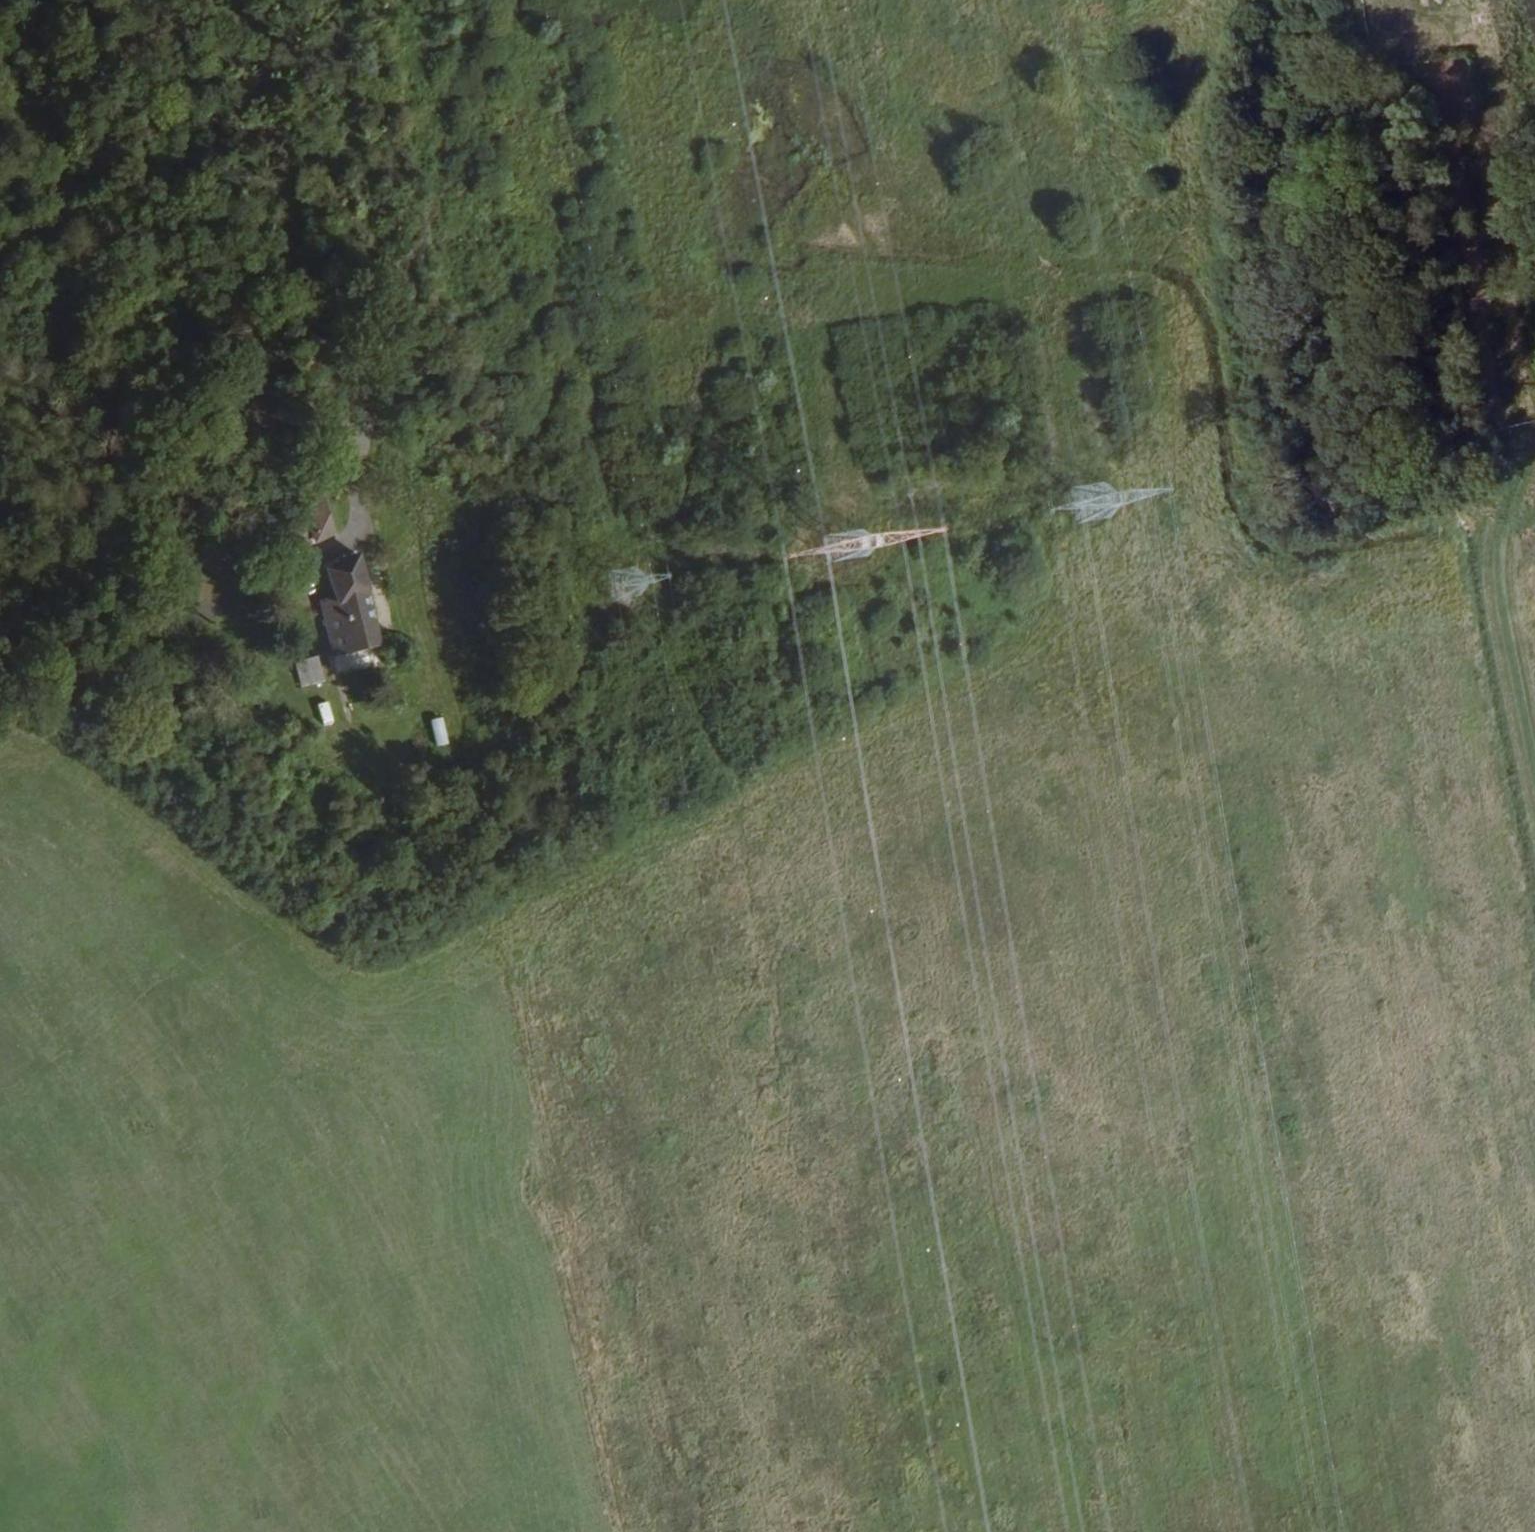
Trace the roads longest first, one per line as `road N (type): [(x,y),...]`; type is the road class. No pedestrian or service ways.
road 1 (unclassified): [(226,0),(349,498)]
road 2 (unclassified): [(0,710),(321,551),(344,533),(349,498)]

